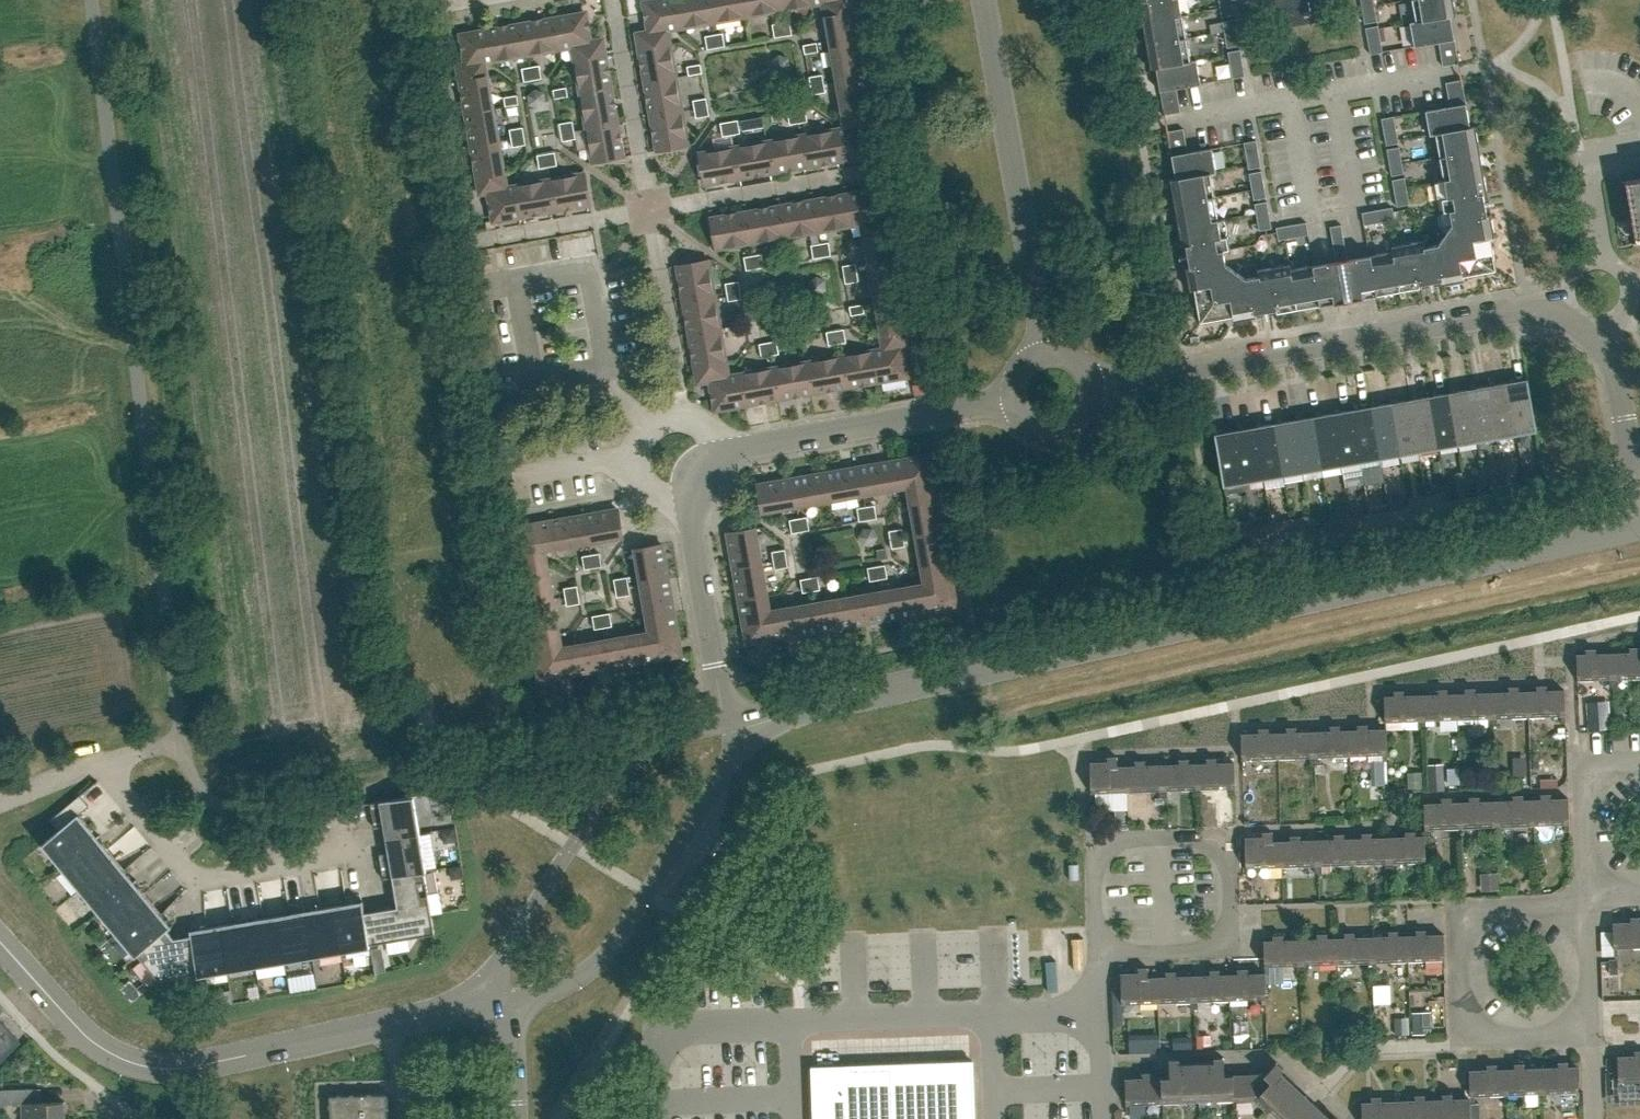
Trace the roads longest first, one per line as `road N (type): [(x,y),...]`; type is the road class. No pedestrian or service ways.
road 1 (tertiary): [(785,711),(1639,524)]
road 2 (residential): [(180,743),(92,0)]
road 3 (tertiary): [(0,943),(88,1040),(134,1066),(160,1070),(465,1010)]
road 4 (residential): [(1098,956),(1093,843),(1229,837),(1232,938),(1211,953),(1165,954)]
road 5 (residential): [(1044,353),(983,0)]
road 6 (residential): [(1572,921),(1537,904),(1480,918),(1460,950),(1457,987),(1474,1021),(1511,1042),(1555,1037),(1589,1005)]
road 7 (tertiary): [(727,720),(661,739),(630,761),(502,958)]
road 8 (tertiary): [(507,1003),(534,998),(593,964),(730,761)]
road 9 (residential): [(100,765),(195,881),(340,855)]
road 10 (residential): [(737,450),(1015,396)]
road 11 (residential): [(607,372),(592,273),(519,286),(537,384)]
road 12 (residential): [(1338,340),(1090,383)]
road 13 (residential): [(1602,337),(1558,309),(1371,334)]
road 14 (residential): [(727,720),(692,519)]
road 15 (residential): [(1634,283),(1605,255),(1588,159),(1596,148),(1639,141)]
road 16 (residential): [(1639,496),(1618,371),(1602,337)]
road 17 (residential): [(1105,1118),(1098,956)]
road 18 (residential): [(1315,207),(1338,340)]
road 19 (residential): [(1371,334),(1350,202)]
road 20 (residential): [(1015,396),(1025,417),(1059,428),(1087,407),(1090,383)]

